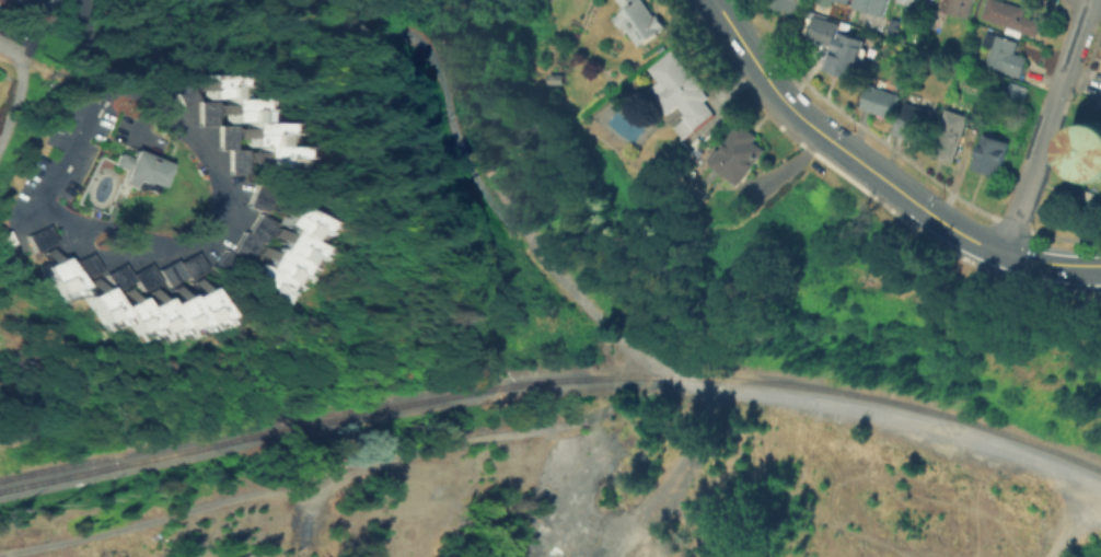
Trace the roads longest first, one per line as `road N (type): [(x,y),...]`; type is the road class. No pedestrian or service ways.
road 1 (secondary): [(914,201),(789,106),(714,0)]
road 2 (residential): [(1003,254),(1059,89)]

